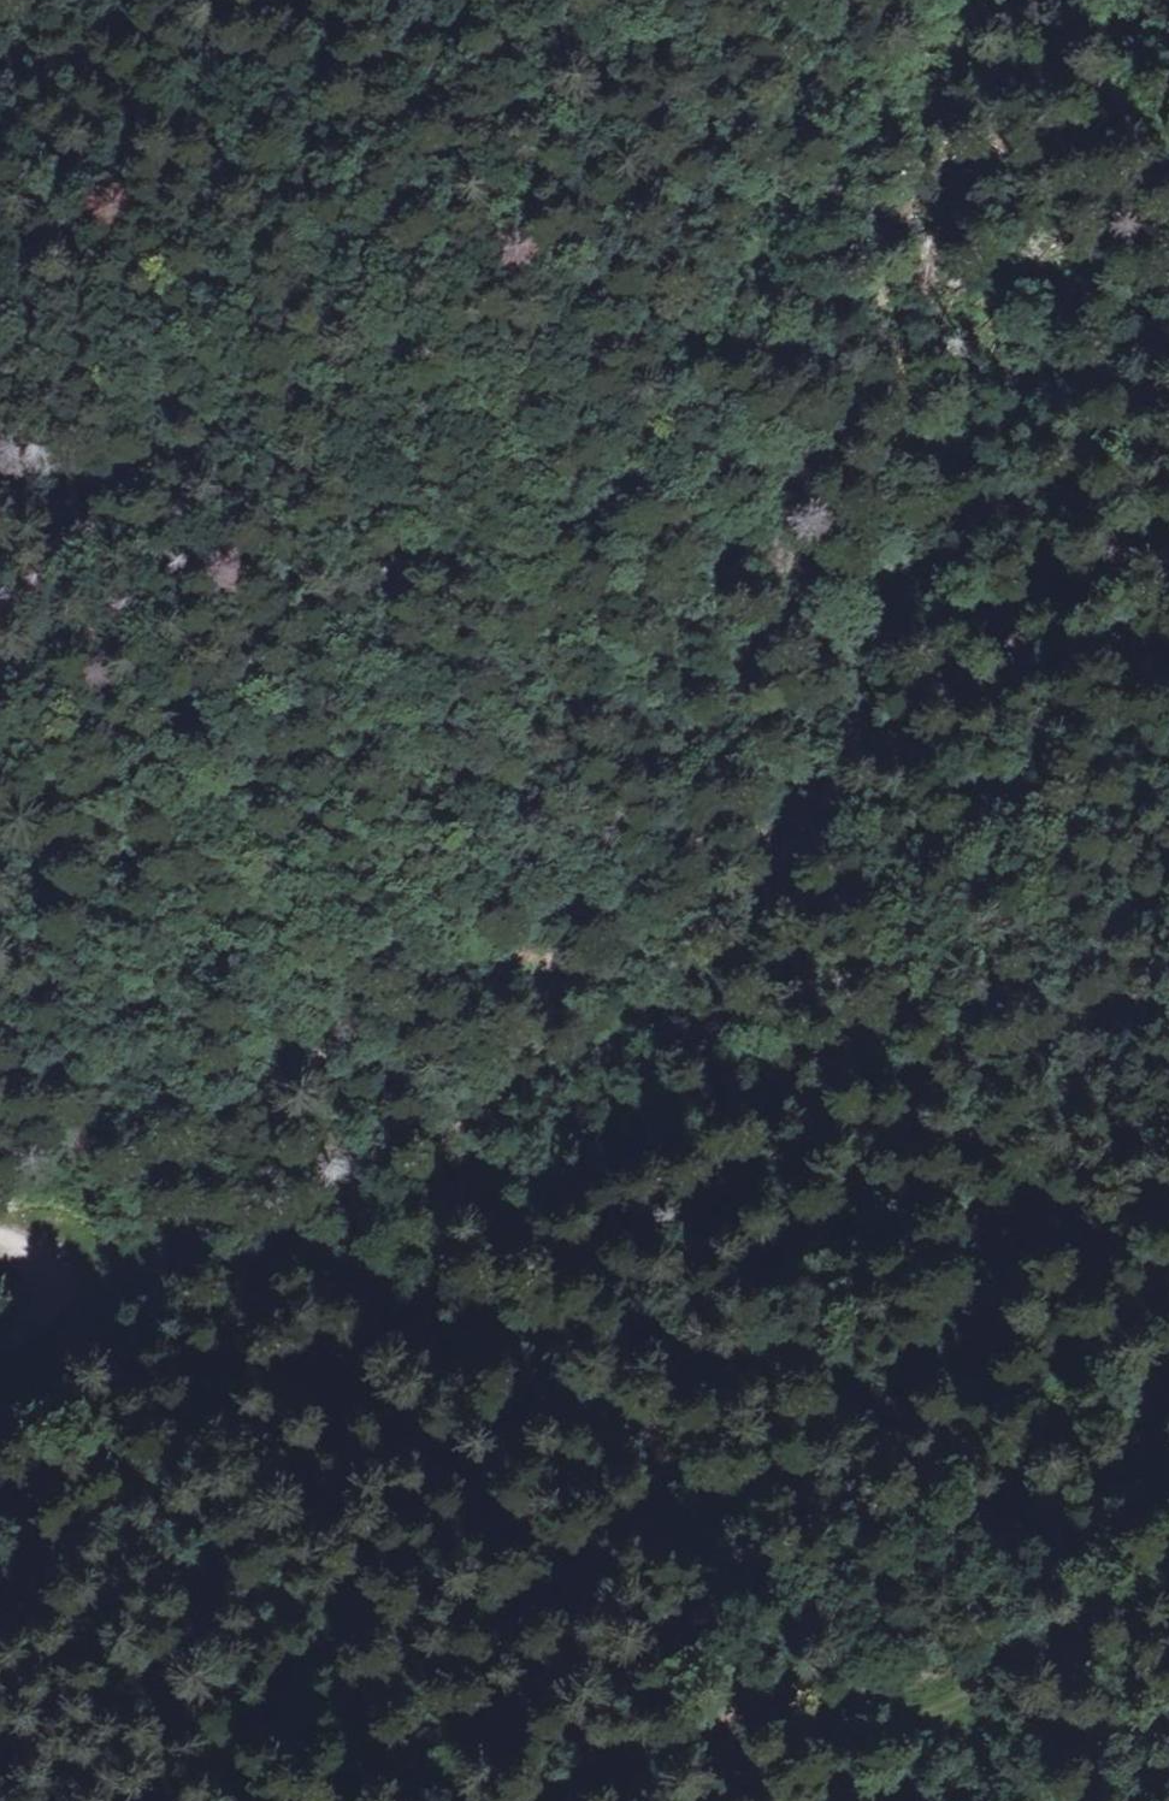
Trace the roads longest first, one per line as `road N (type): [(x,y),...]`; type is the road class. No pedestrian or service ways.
road 1 (track): [(547,1800),(782,1698),(936,1713),(1168,1586)]
road 2 (track): [(0,1246),(20,1257),(35,1293),(21,1330),(0,1344)]

